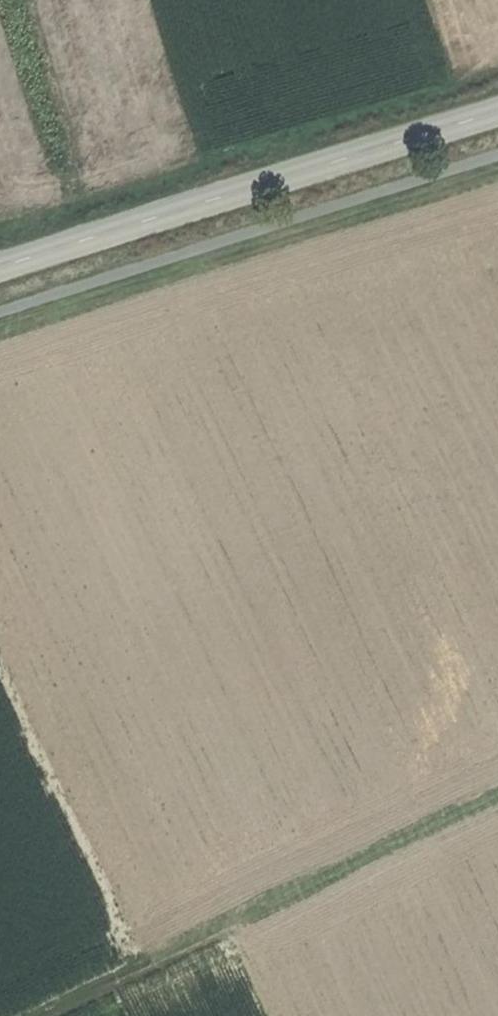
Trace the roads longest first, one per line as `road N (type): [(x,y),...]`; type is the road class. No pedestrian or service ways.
road 1 (tertiary): [(497,114),(0,270)]
road 2 (track): [(33,1015),(497,789)]

